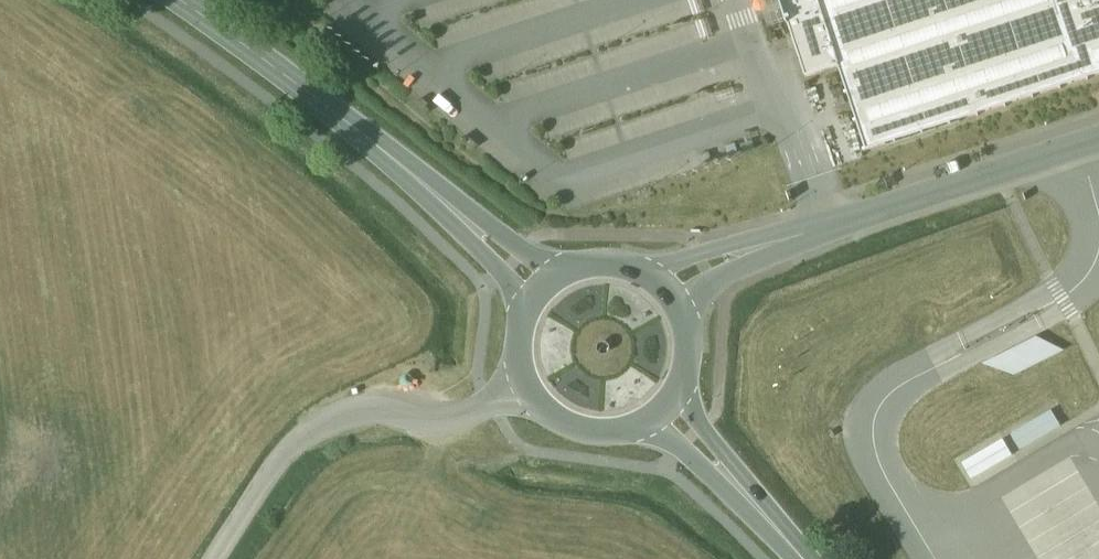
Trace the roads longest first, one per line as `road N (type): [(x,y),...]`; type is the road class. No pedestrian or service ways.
road 1 (residential): [(526,389),(430,421),(352,413),(323,424),(288,452),(216,558)]
road 2 (residential): [(1098,140),(798,235)]
road 3 (secondary): [(197,0),(419,181)]
road 4 (secondary): [(641,428),(686,451),(802,553)]
road 5 (secondary): [(802,553),(678,395)]
road 6 (secondary): [(554,278),(470,209),(419,181)]
road 7 (secondary): [(419,181),(529,304)]
road 8 (residential): [(798,235),(717,249),(645,273)]
road 9 (residential): [(681,311),(699,291),(798,235)]
road 10 (secondary): [(526,389),(542,411),(589,435),(641,428)]

